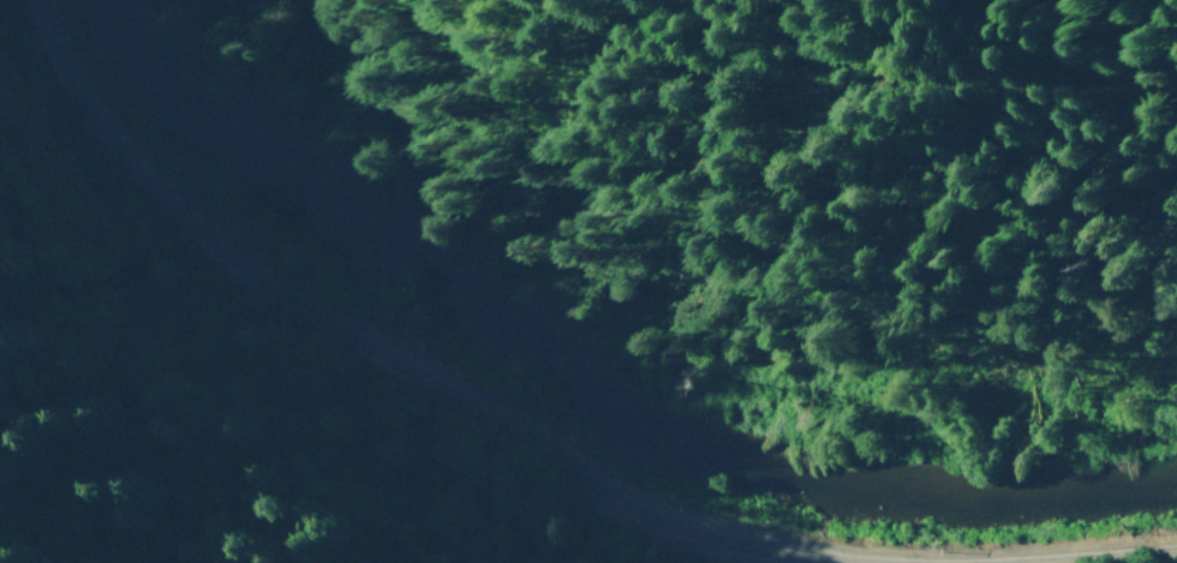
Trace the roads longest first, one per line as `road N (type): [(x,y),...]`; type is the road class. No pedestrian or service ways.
road 1 (tertiary): [(824,562),(698,537),(545,466),(244,263),(98,182),(11,112),(0,88)]

